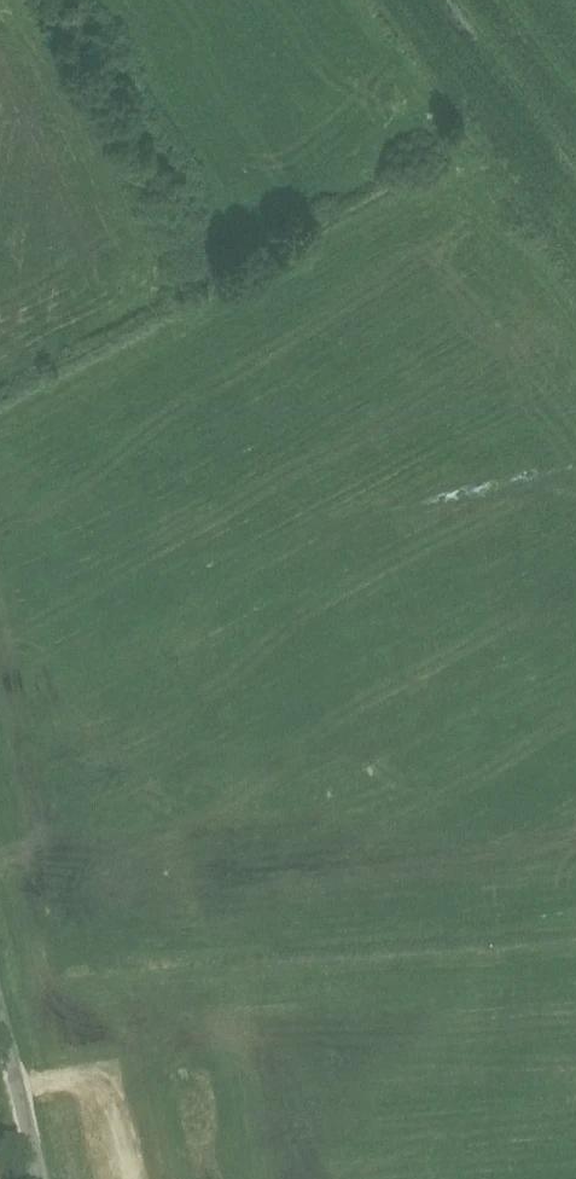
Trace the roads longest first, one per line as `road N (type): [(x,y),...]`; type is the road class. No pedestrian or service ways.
road 1 (unclassified): [(0,1010),(44,1178)]

